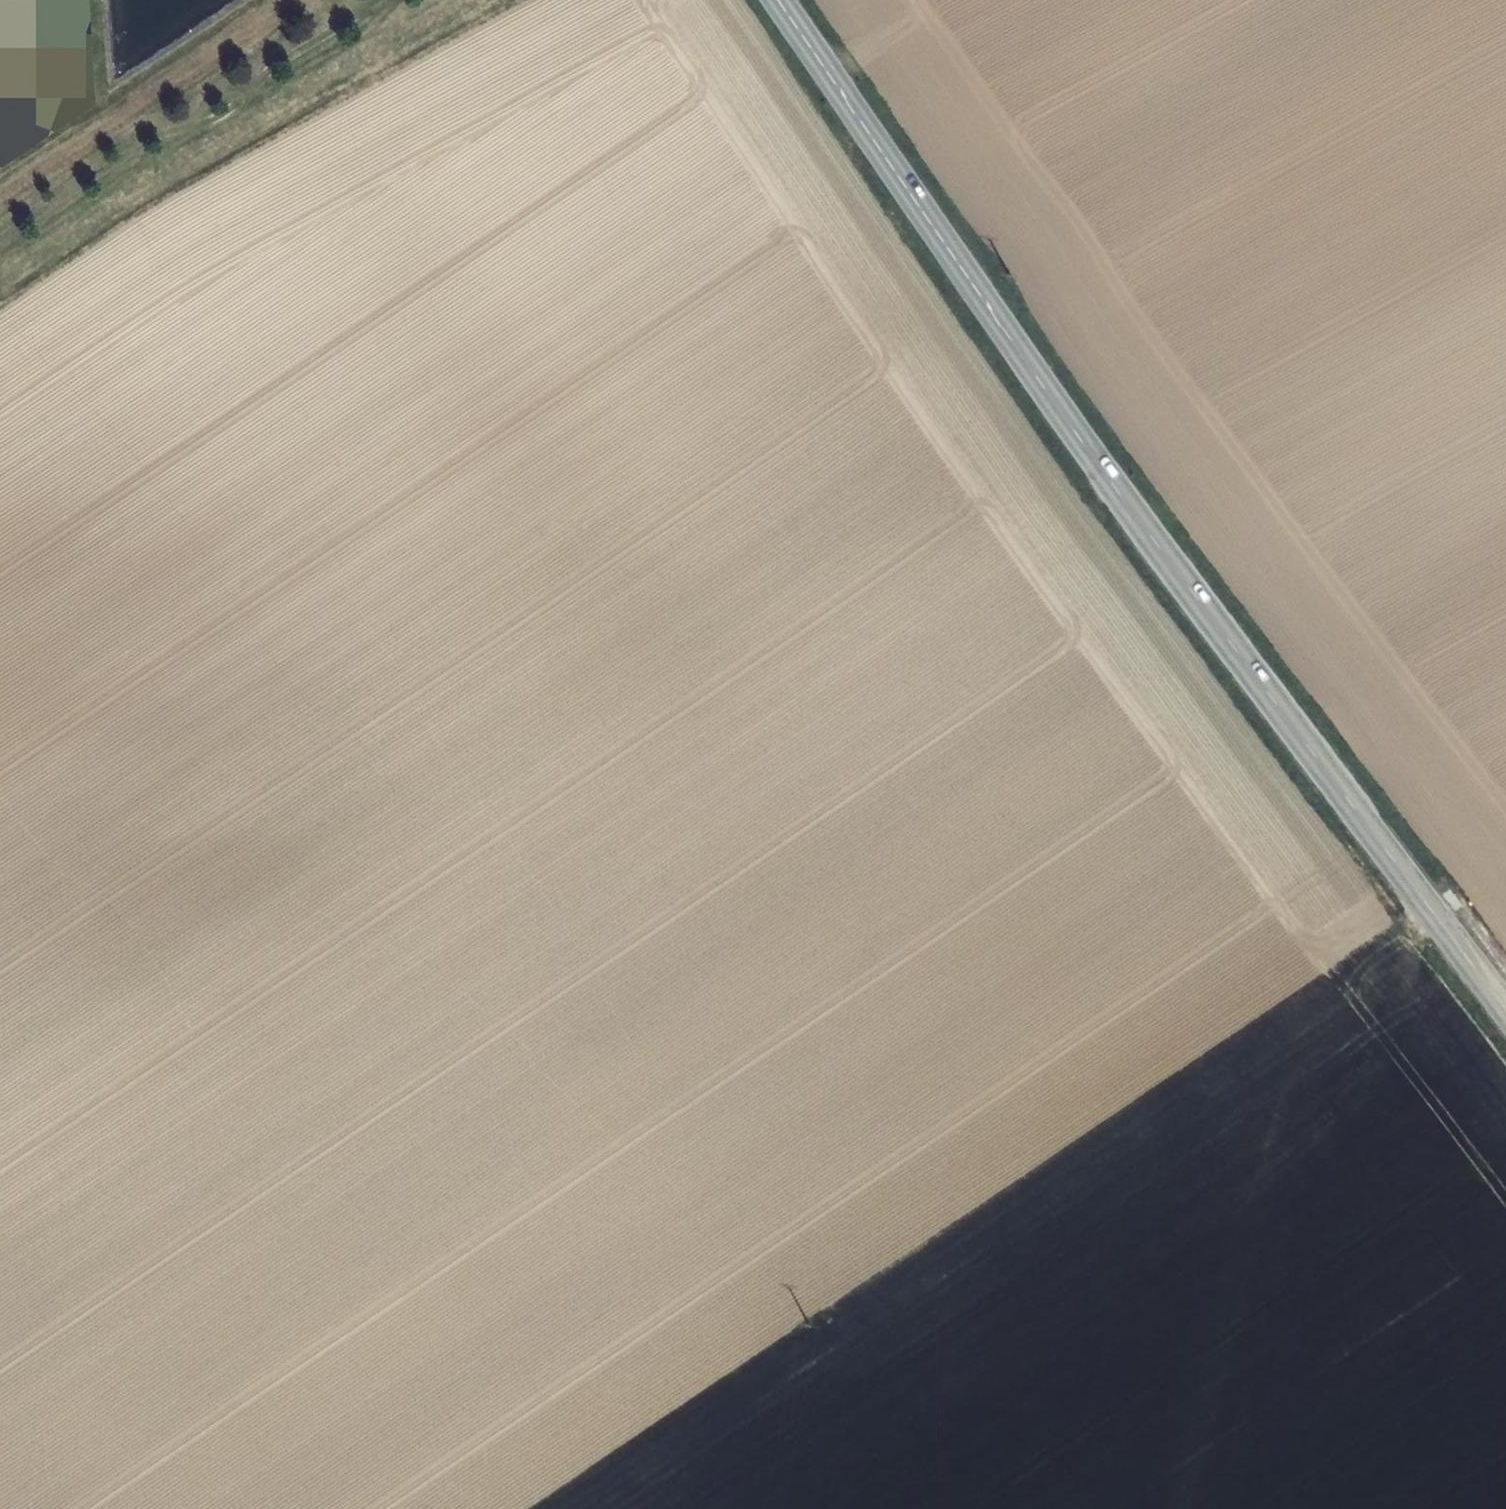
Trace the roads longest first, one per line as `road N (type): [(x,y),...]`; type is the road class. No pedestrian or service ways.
road 1 (secondary): [(1505,1008),(1083,443)]
road 2 (secondary): [(778,0),(1083,443)]

